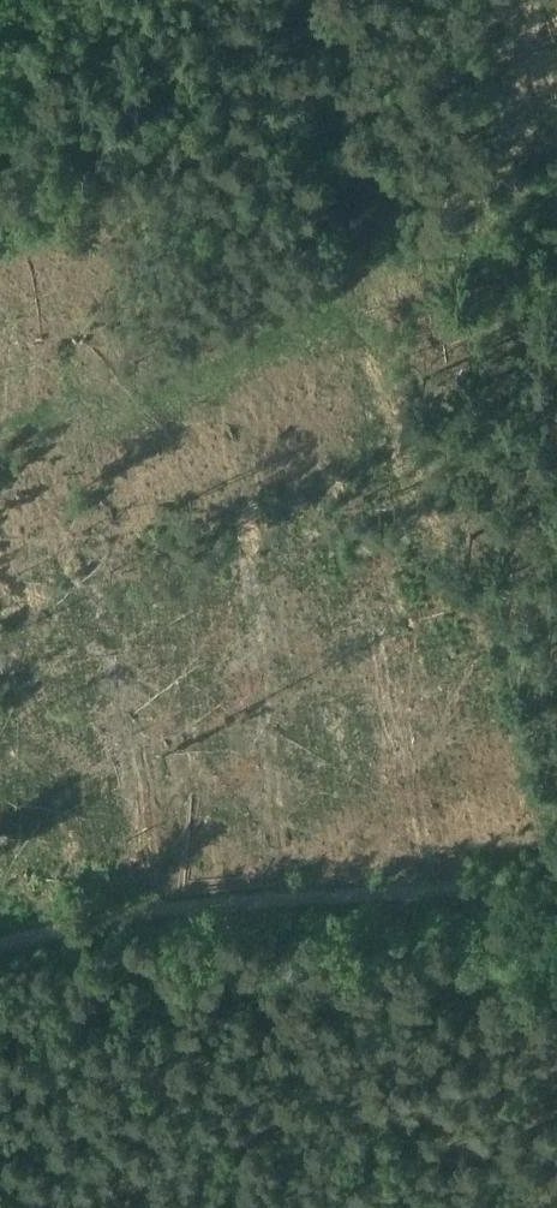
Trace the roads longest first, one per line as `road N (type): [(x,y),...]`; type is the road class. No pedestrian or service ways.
road 1 (track): [(0,952),(174,909),(556,883)]

